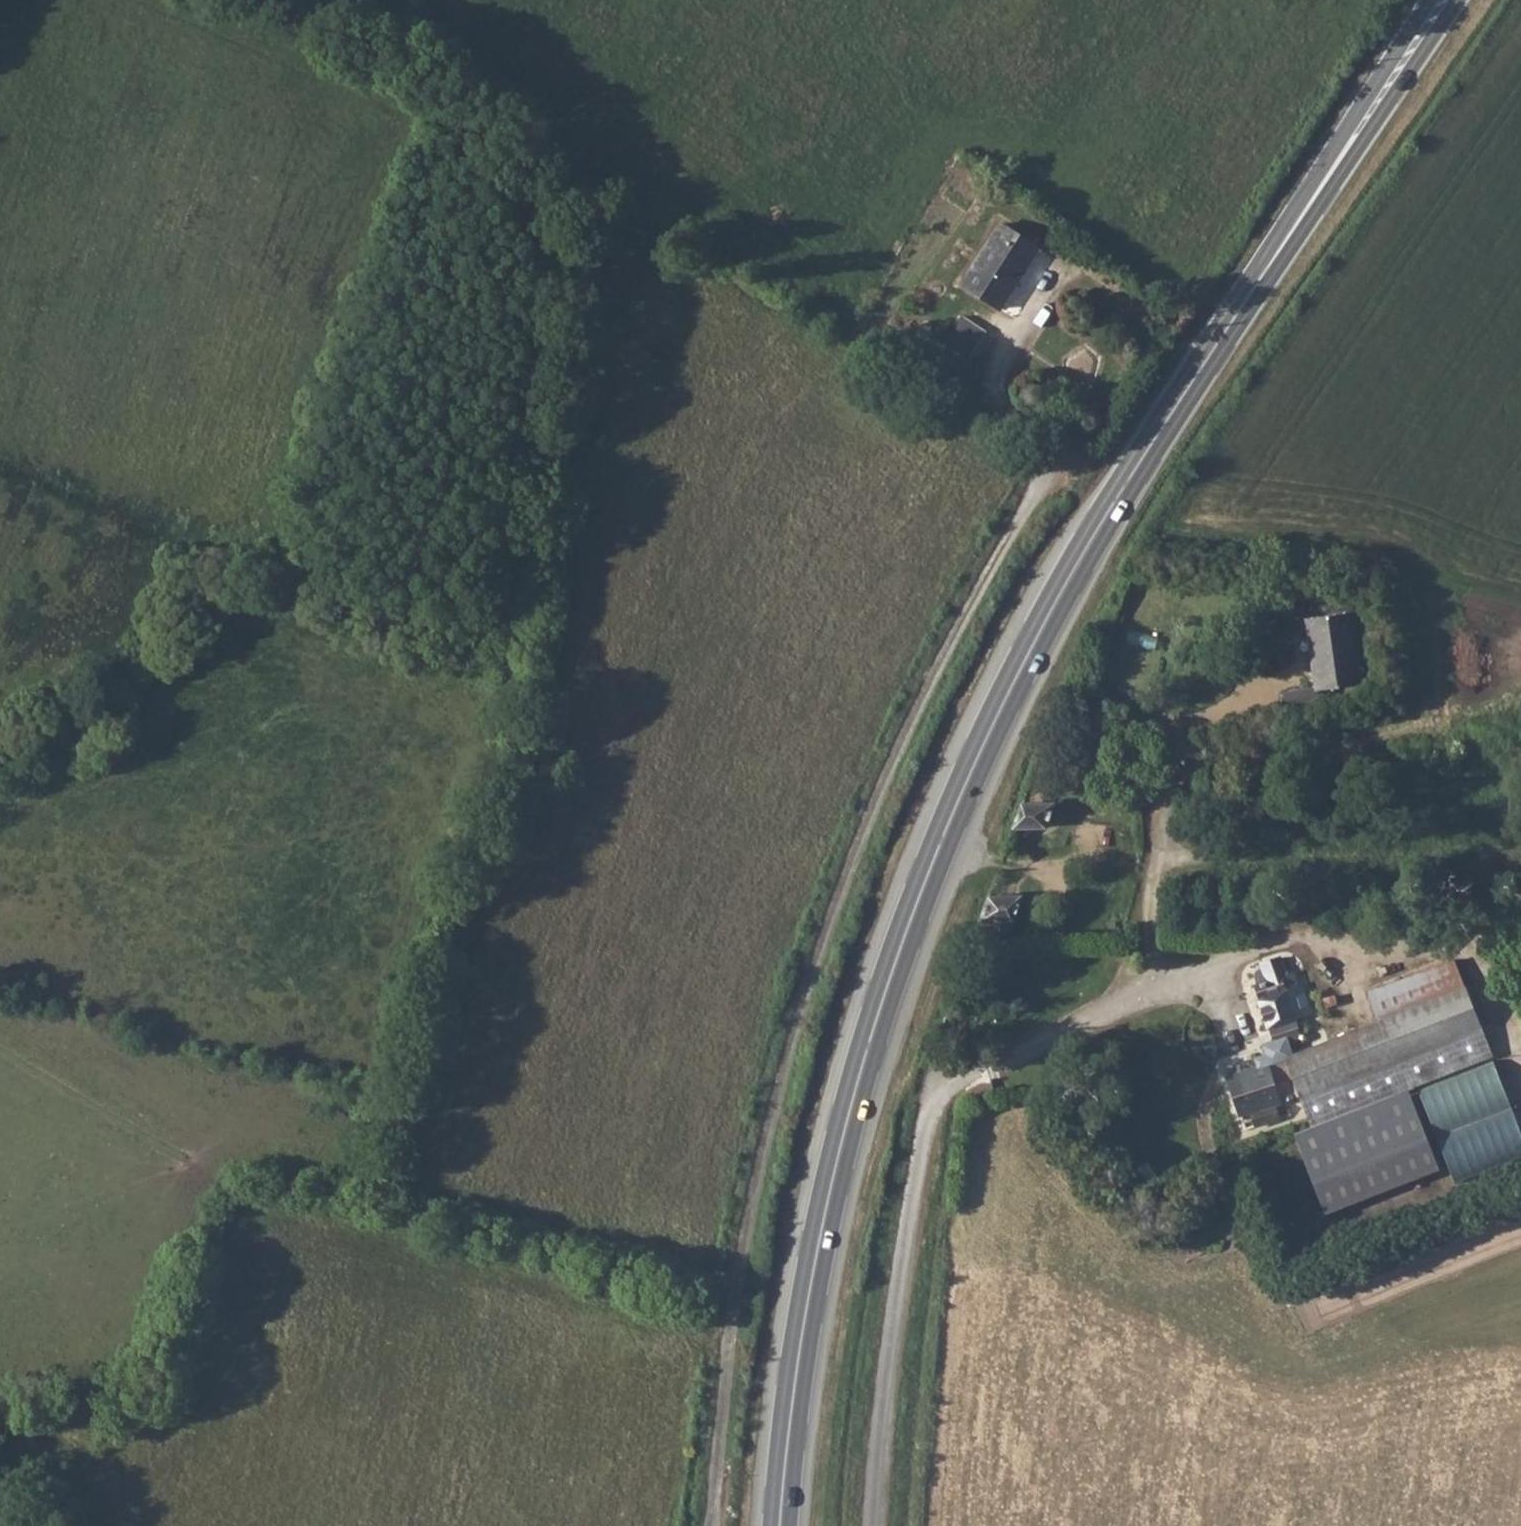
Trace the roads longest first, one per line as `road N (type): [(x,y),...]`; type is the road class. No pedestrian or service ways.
road 1 (primary): [(1444,0),(1123,491),(1006,700),(943,849),(853,1109),(796,1376),(780,1525)]
road 2 (track): [(1520,852),(1020,865),(943,849)]

